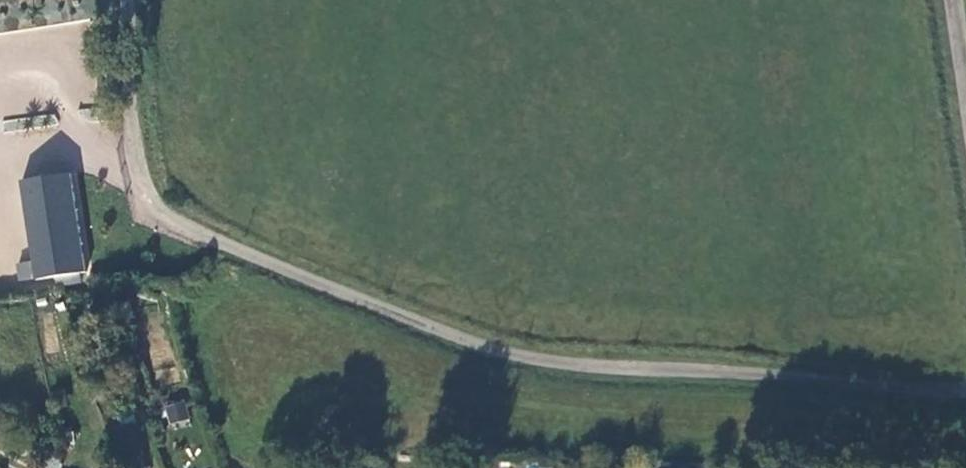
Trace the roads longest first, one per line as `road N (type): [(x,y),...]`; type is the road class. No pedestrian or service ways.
road 1 (unclassified): [(138,163),(156,209),(178,225),(491,349),(591,366),(965,391)]

